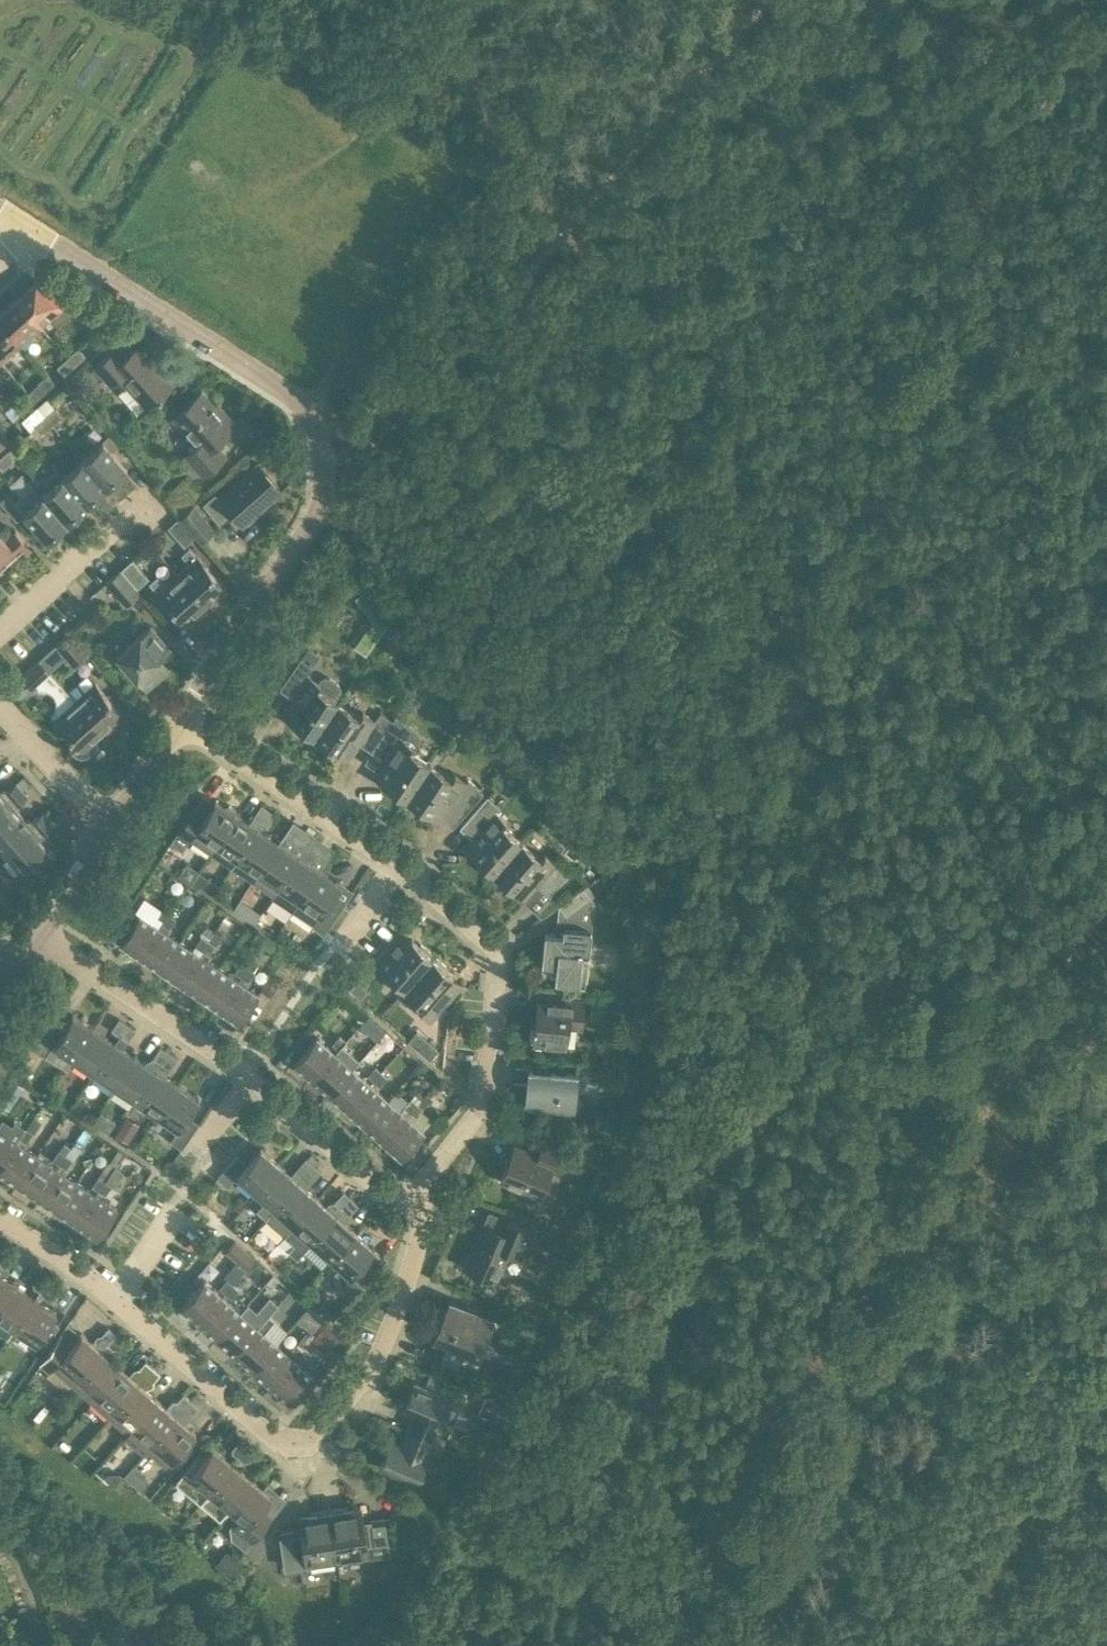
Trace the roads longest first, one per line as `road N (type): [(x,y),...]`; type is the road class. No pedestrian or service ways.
road 1 (track): [(706,1635),(465,1496),(640,1108),(662,1009),(686,981),(661,961),(613,842),(439,611),(359,480),(327,460)]
road 2 (track): [(706,1635),(1106,873)]
road 3 (residential): [(179,727),(312,516),(327,460),(323,432),(295,393),(27,228)]
road 4 (residential): [(421,1192),(421,1236),(370,1367),(318,1433),(280,1444),(115,1294),(0,1216)]
road 5 (residential): [(179,727),(389,861),(493,958),(478,1110),(421,1192)]
road 6 (residential): [(421,1192),(380,1189),(294,1109),(47,912)]
road 7 (track): [(686,981),(1106,1052)]
road 8 (residential): [(0,631),(147,507)]
road 9 (residential): [(109,822),(0,715)]

